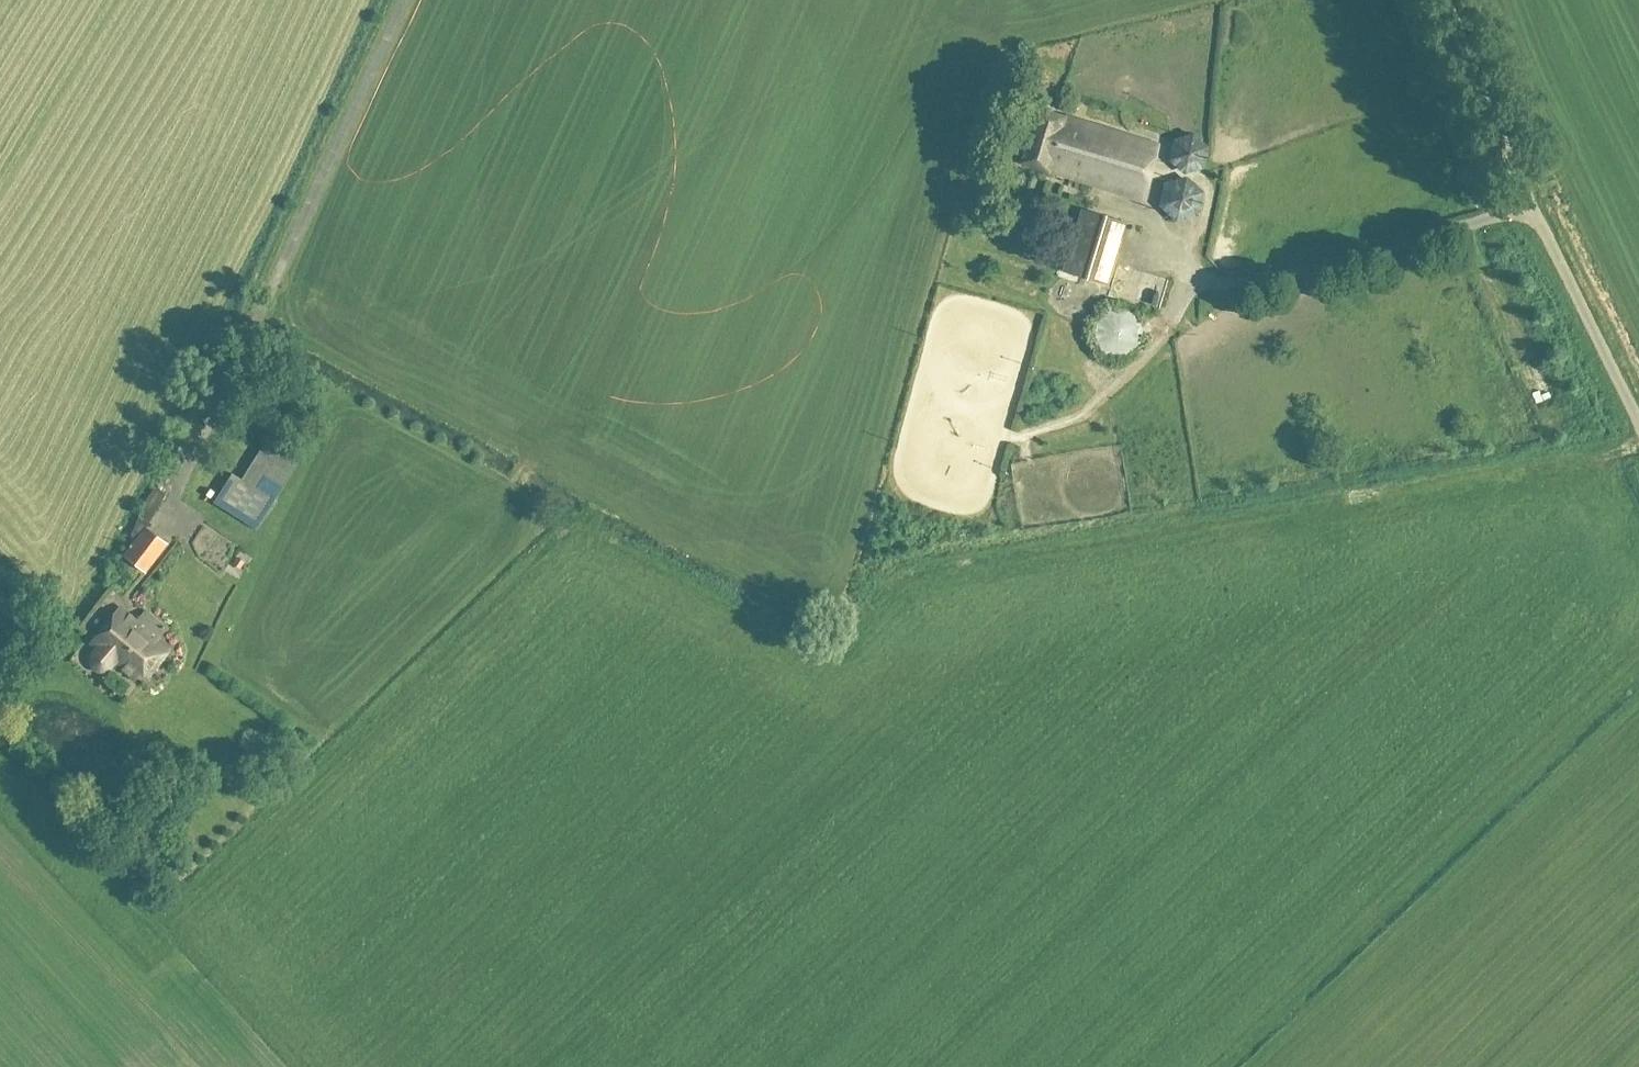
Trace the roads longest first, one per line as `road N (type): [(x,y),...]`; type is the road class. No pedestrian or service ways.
road 1 (unclassified): [(1446,0),(1530,205),(1638,423)]

